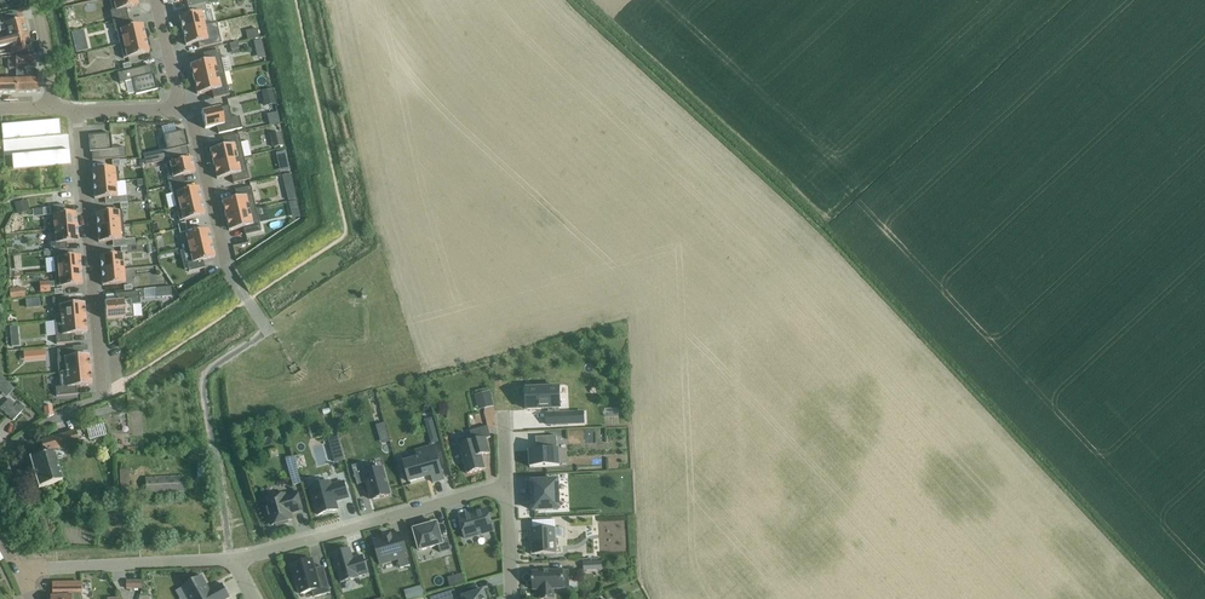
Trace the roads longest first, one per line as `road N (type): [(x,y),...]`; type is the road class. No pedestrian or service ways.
road 1 (residential): [(182,110),(194,126),(225,265),(268,331),(205,381),(230,558)]
road 2 (residential): [(75,114),(103,399),(57,418)]
road 3 (residential): [(230,558),(503,489)]
road 4 (residential): [(17,571),(230,558)]

